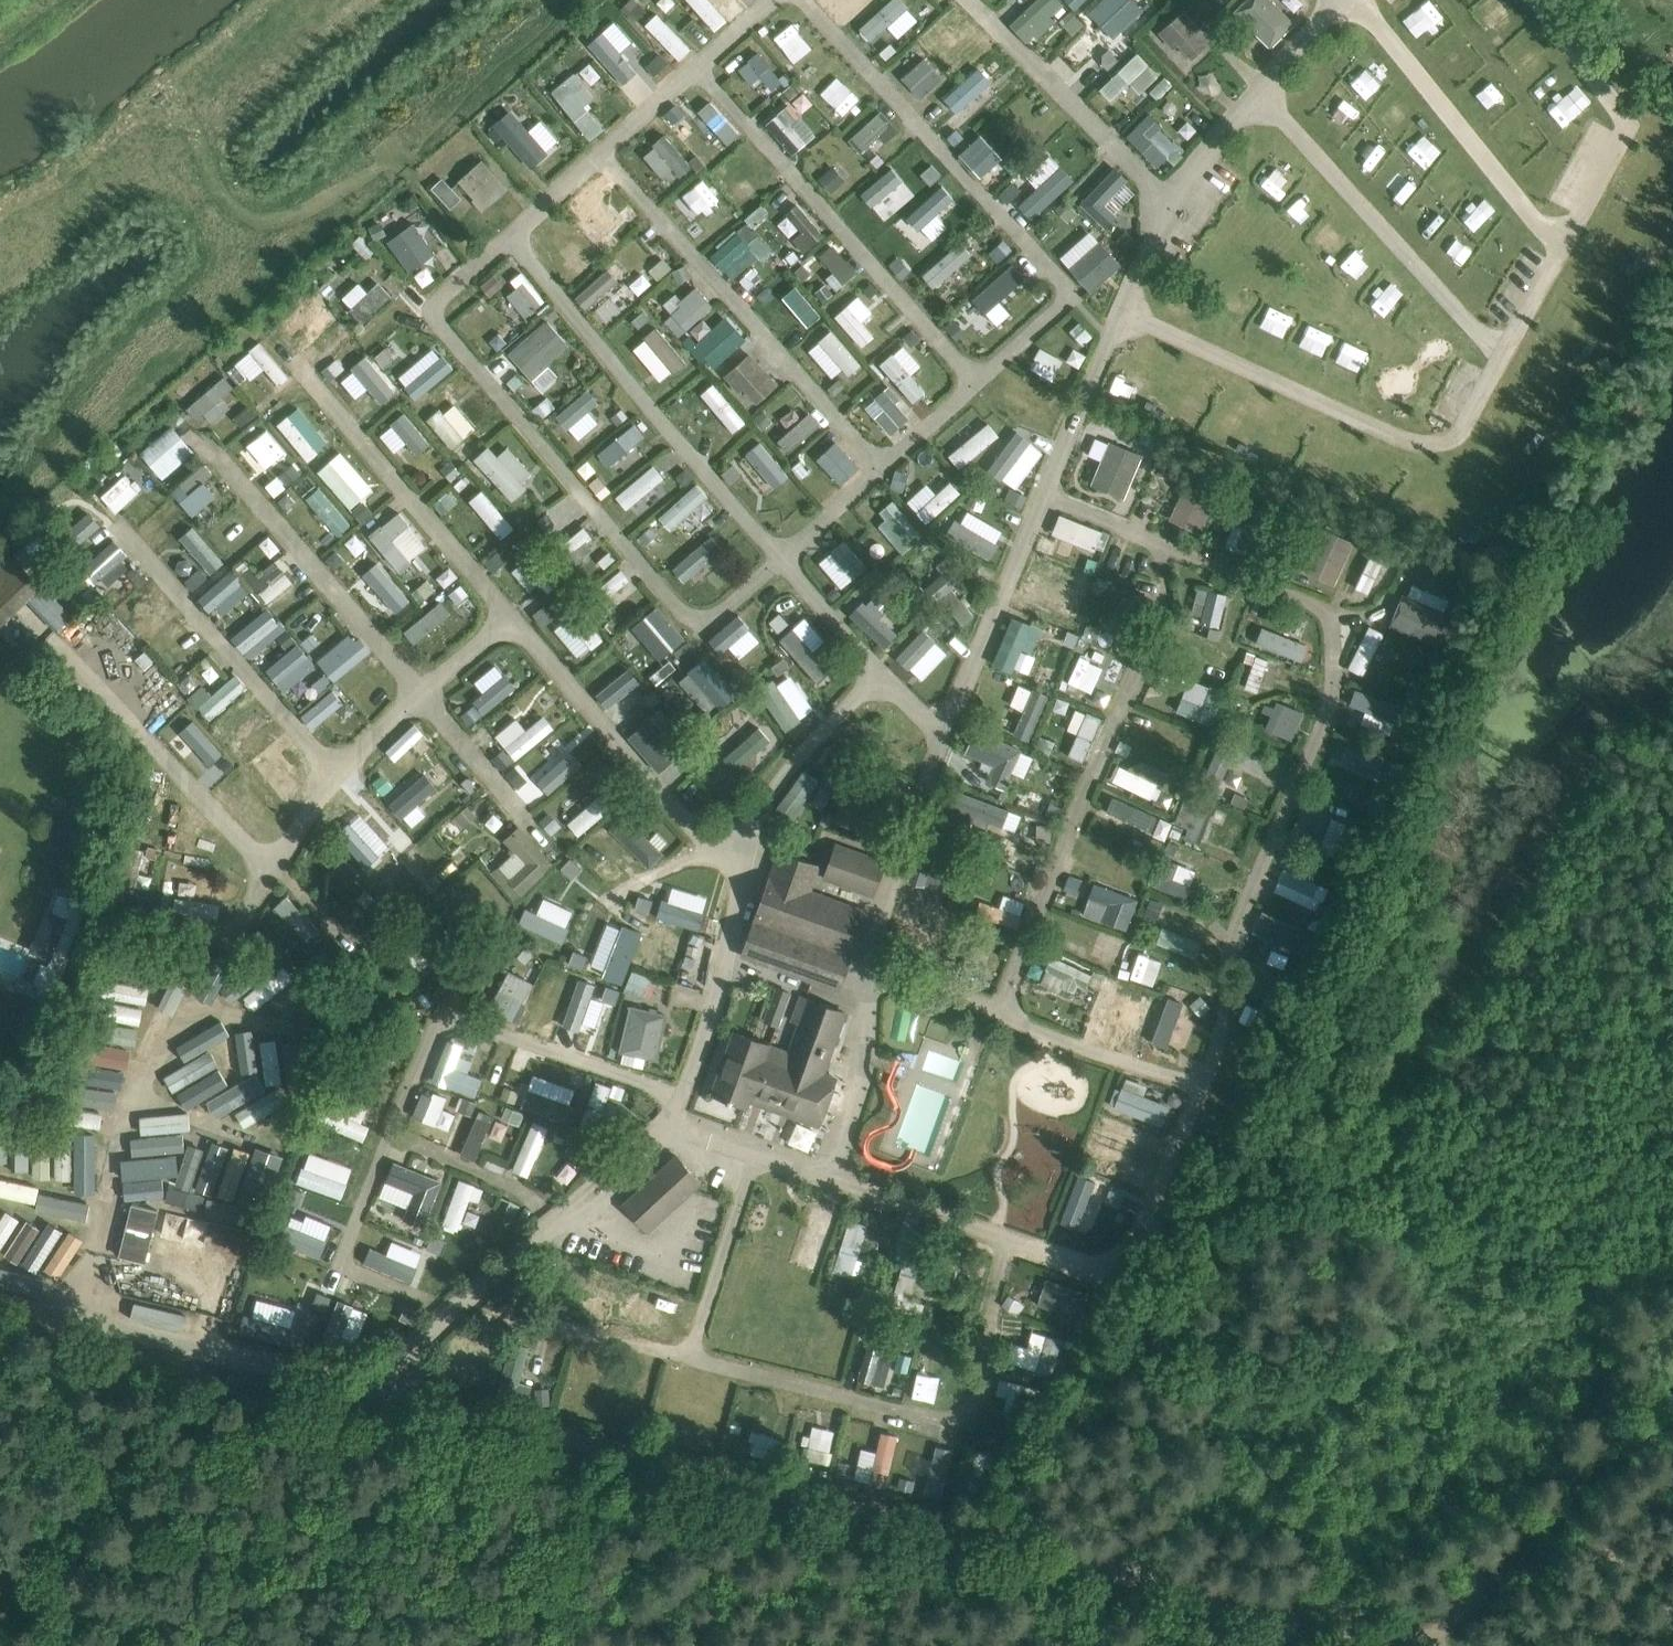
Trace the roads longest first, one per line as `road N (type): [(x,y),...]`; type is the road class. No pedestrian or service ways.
road 1 (unclassified): [(1392,1641),(0,1298)]
road 2 (track): [(1428,1645),(1672,1399)]
road 3 (track): [(0,1588),(207,1349)]
road 4 (track): [(549,1645),(697,1469)]

